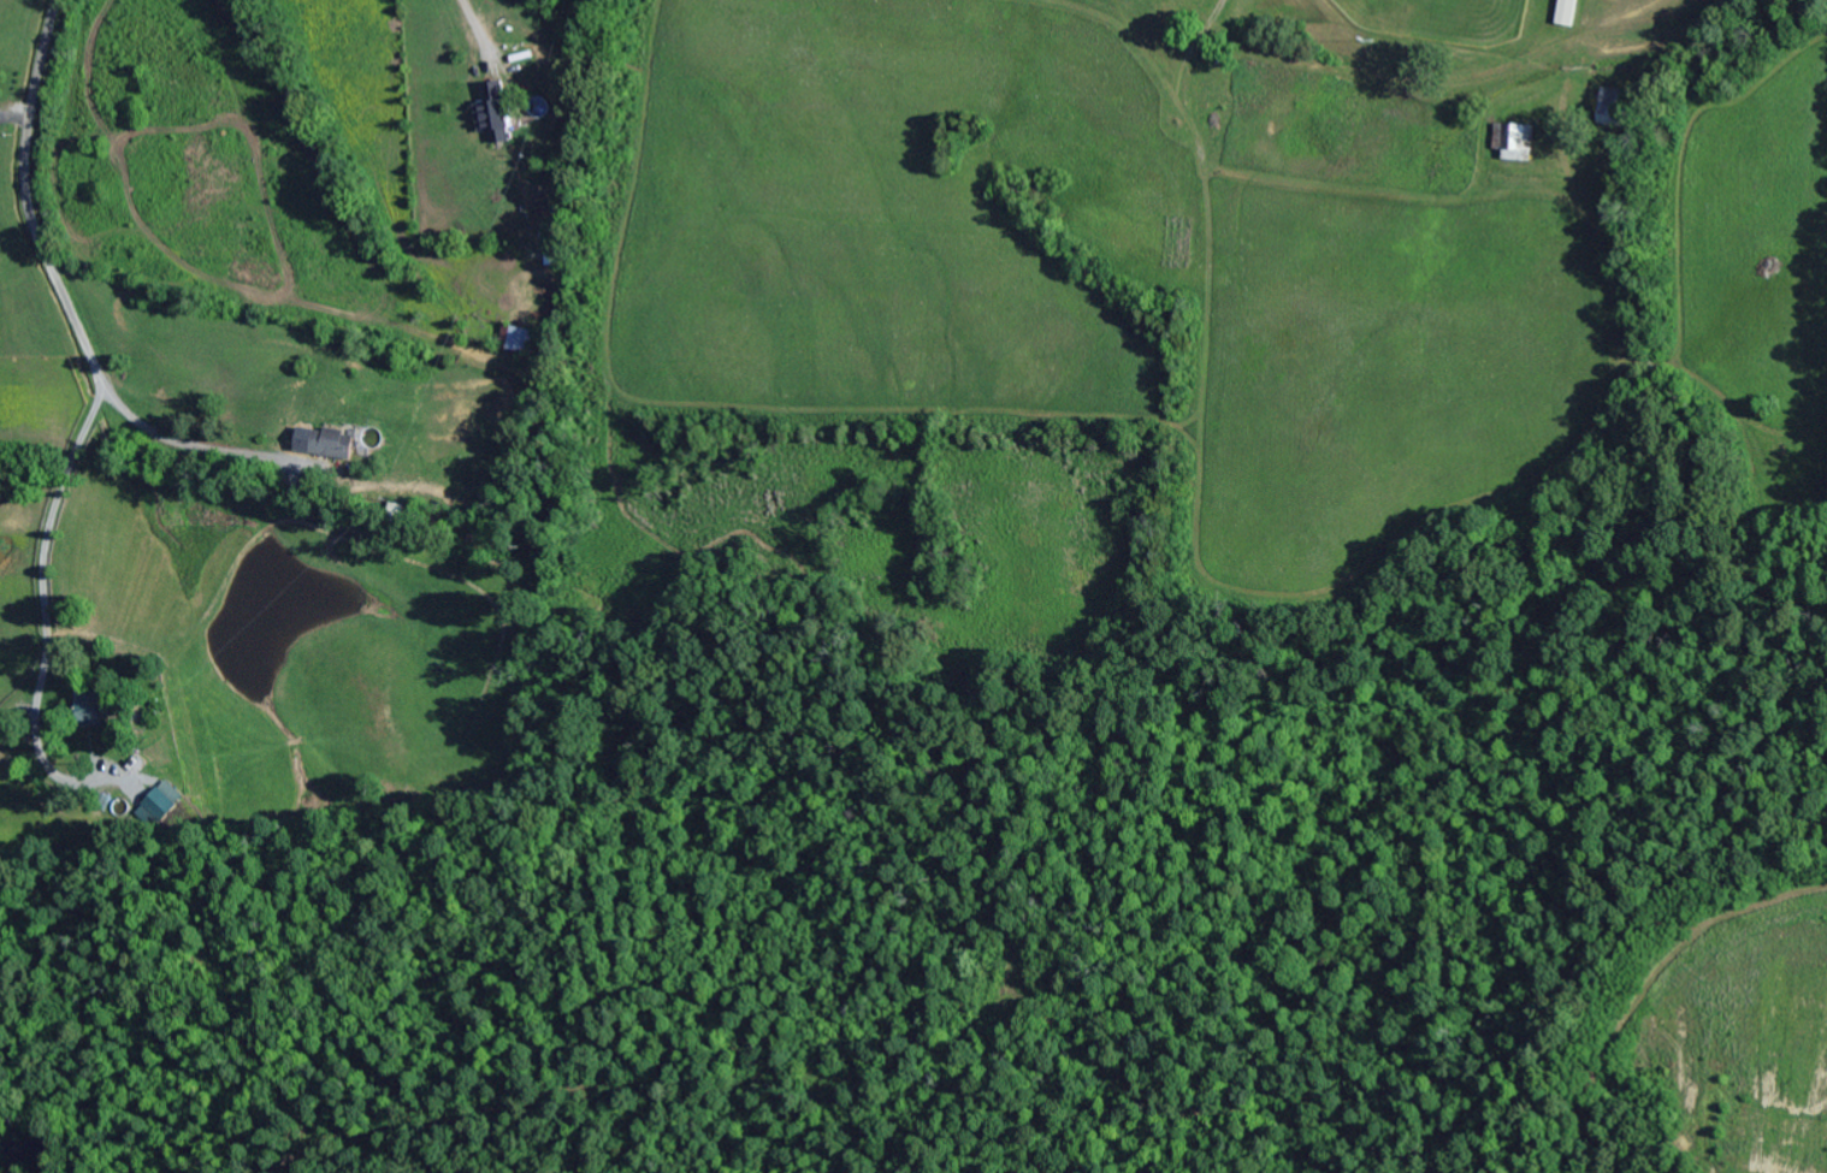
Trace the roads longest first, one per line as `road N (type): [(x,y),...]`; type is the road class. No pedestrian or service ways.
road 1 (residential): [(59,0),(28,138),(26,190),(102,384)]

